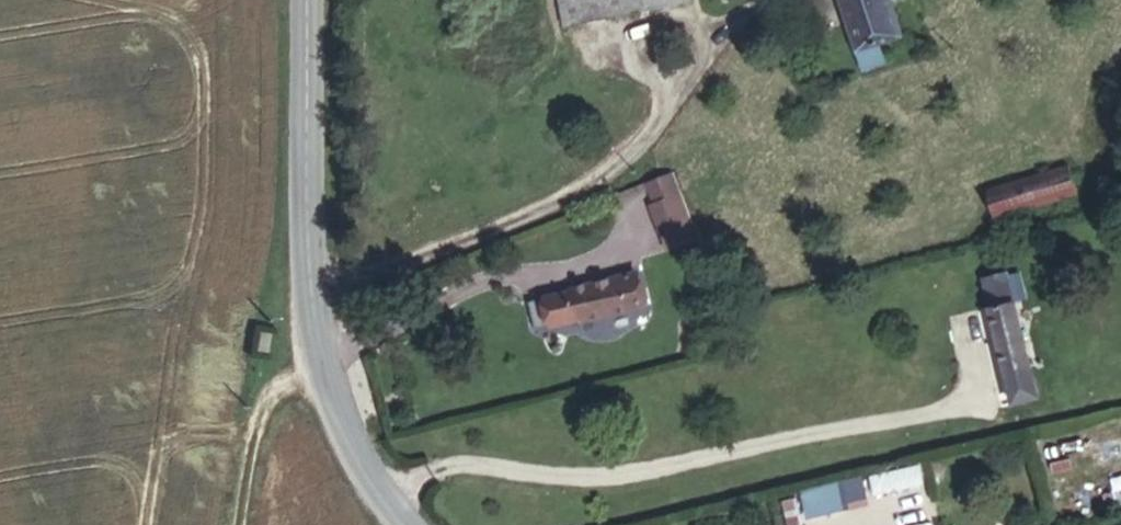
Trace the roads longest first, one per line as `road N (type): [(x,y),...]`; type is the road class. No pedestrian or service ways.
road 1 (secondary): [(408,524),(352,446),(323,366),(313,281),(307,0)]
road 2 (track): [(323,366),(281,380),(259,422),(234,524)]

